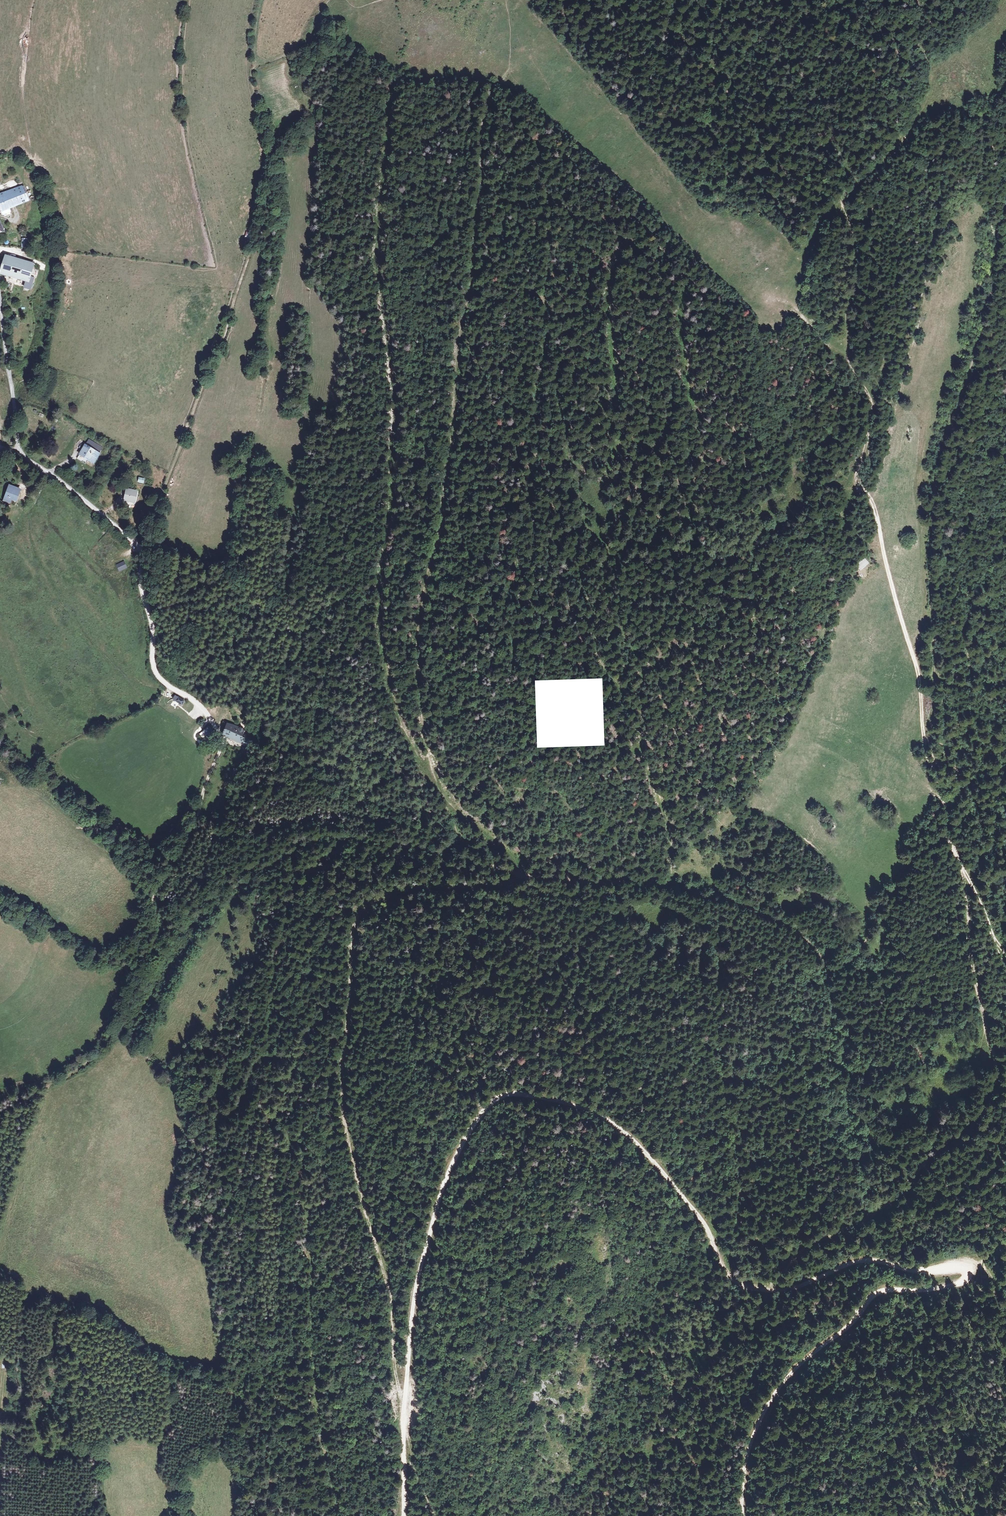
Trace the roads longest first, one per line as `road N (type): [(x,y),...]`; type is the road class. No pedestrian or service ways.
road 1 (track): [(434,1515),(411,1457),(388,1286),(354,1166),(343,1071),(353,933),(366,910),(422,890),(517,885),(522,876),(512,854),(462,815),(435,777),(416,668),(417,628),(449,473),(482,141),(492,93),(507,74)]
road 2 (track): [(404,1515),(407,1378),(422,1260),(468,1134),(495,1100),(517,1094),(568,1103),(630,1137),(702,1222),(729,1278),(742,1285),(801,1284),(863,1261),(973,1271),(954,1285),(882,1291),(789,1375),(750,1444),(742,1515)]
road 3 (track): [(442,791),(426,772),(394,697),(381,636),(396,450),(379,250),(389,107)]
road 4 (track): [(931,767),(915,662),(875,508),(857,482),(869,396),(796,303),(815,236),(842,199)]
road 5 (residential): [(0,296),(17,451),(131,538),(155,671),(219,733)]
road 6 (track): [(773,1288),(800,1252),(884,1199),(977,1122),(996,1070),(983,1025)]
road 7 (track): [(911,1176),(981,1262),(1005,1329)]
road 8 (track): [(980,1008),(916,1030),(874,1011),(828,964)]
road 9 (track): [(725,115),(719,130),(731,144),(837,205)]
road 10 (track): [(998,957),(948,846)]

